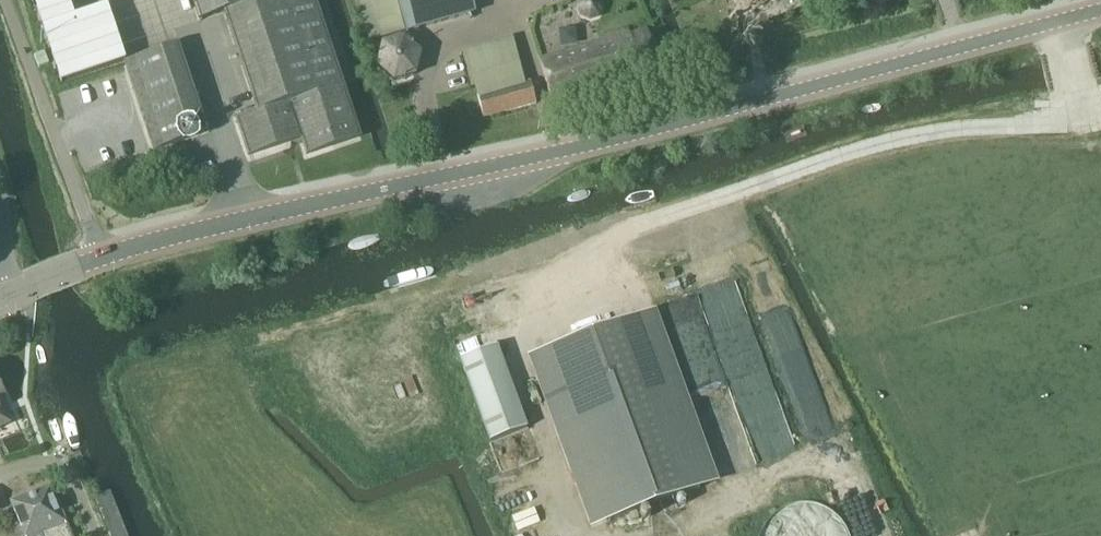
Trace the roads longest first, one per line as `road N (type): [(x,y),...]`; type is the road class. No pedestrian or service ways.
road 1 (tertiary): [(1100,7),(663,122),(104,255)]
road 2 (unclassified): [(0,476),(40,464),(75,477),(96,535)]
road 3 (unclassified): [(7,294),(0,170)]

